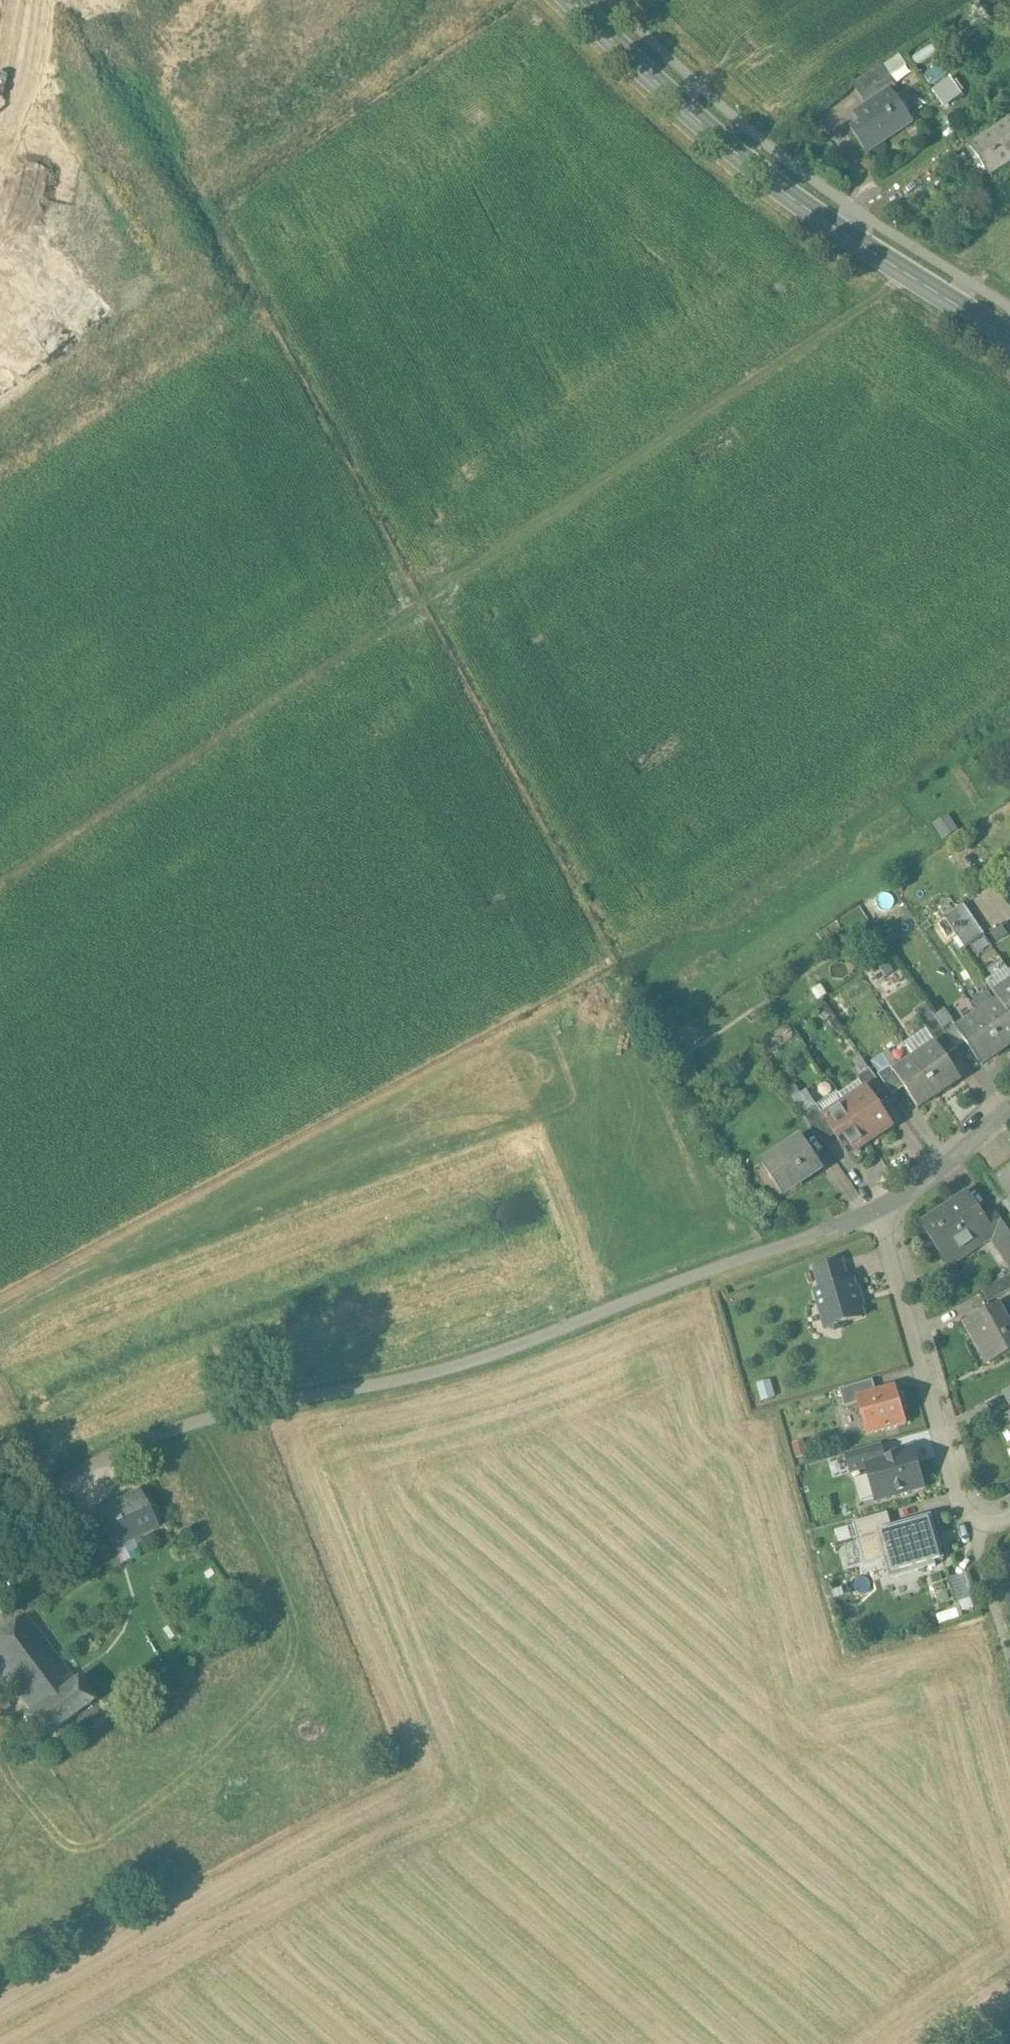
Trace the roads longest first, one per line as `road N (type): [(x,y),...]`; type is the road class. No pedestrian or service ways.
road 1 (unclassified): [(0,1544),(132,1448),(233,1412),(447,1371),(761,1253)]
road 2 (secondary): [(572,0),(727,151),(1009,341)]
road 3 (residential): [(974,1531),(873,1211)]
road 4 (residential): [(873,1211),(955,1153),(1009,1097)]

